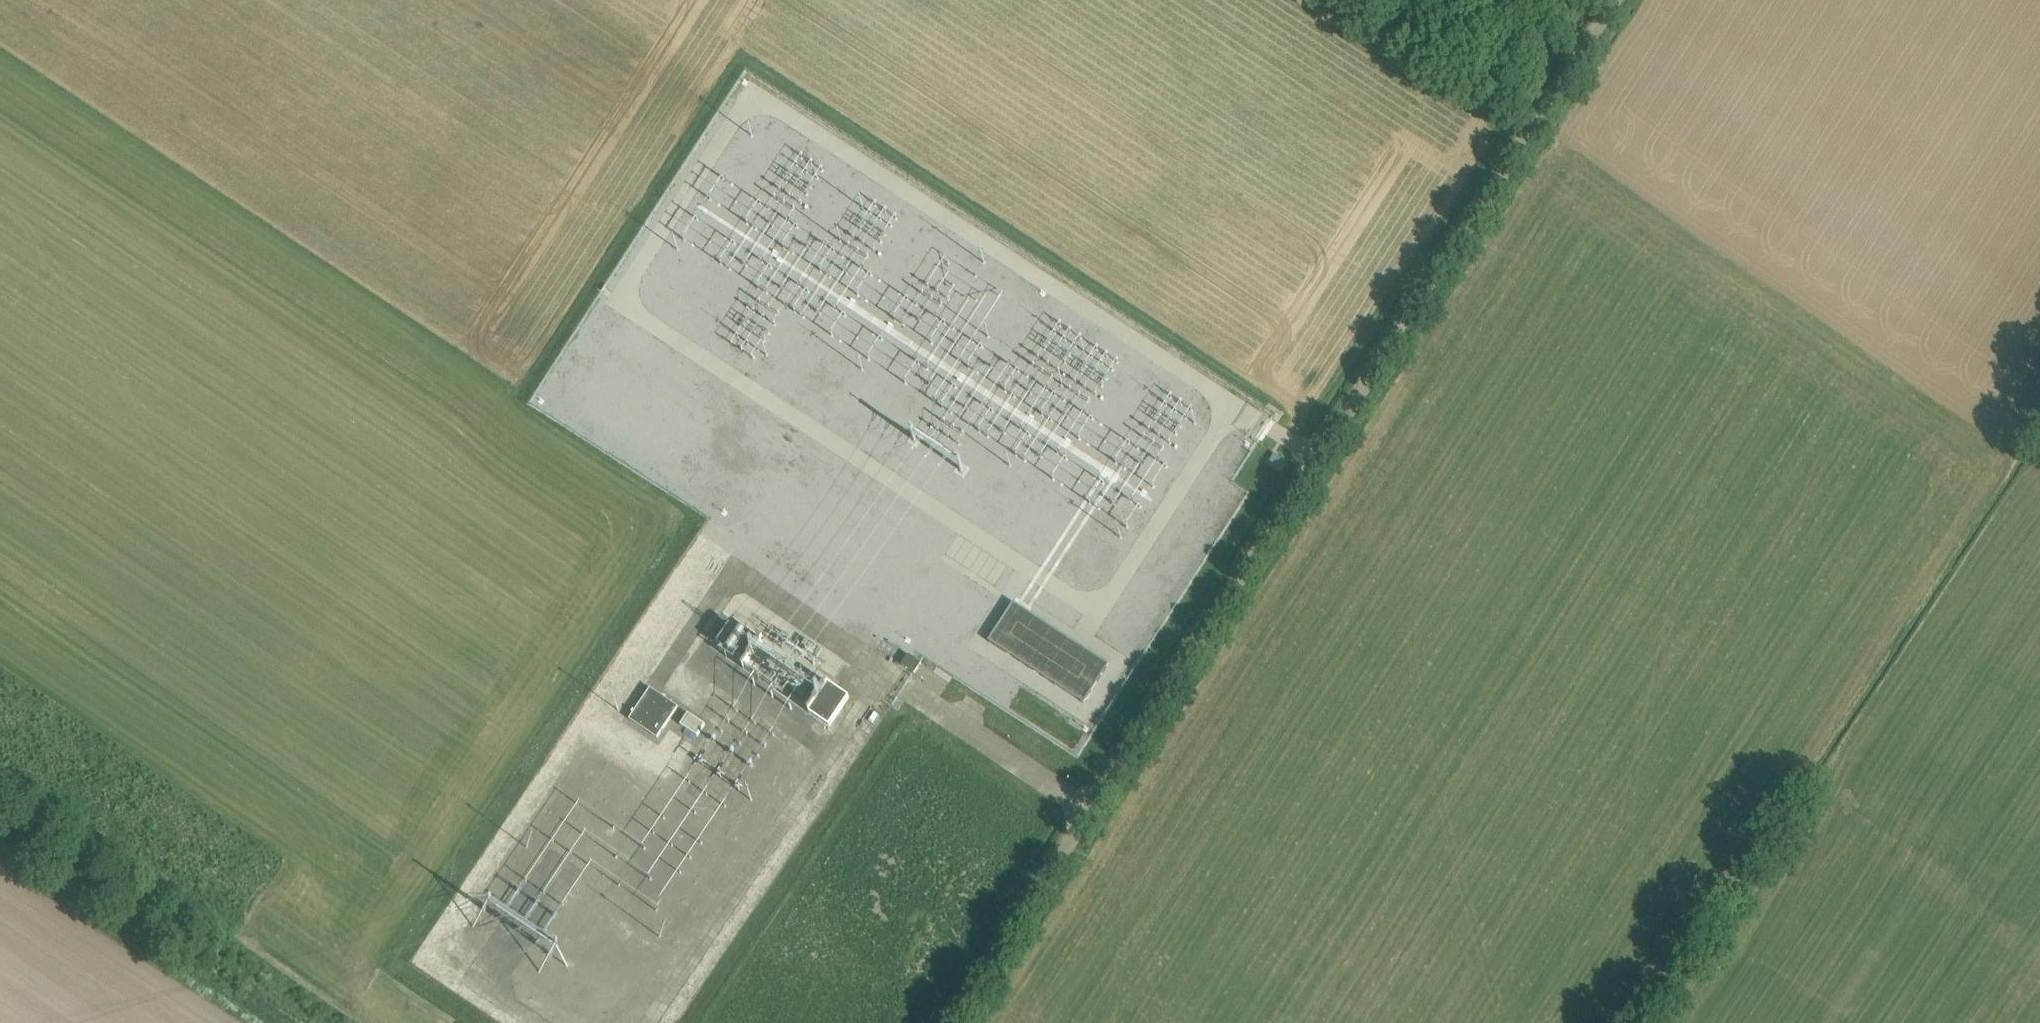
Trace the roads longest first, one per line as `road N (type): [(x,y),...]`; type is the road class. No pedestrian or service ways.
road 1 (unclassified): [(968,1022),(1618,0)]

